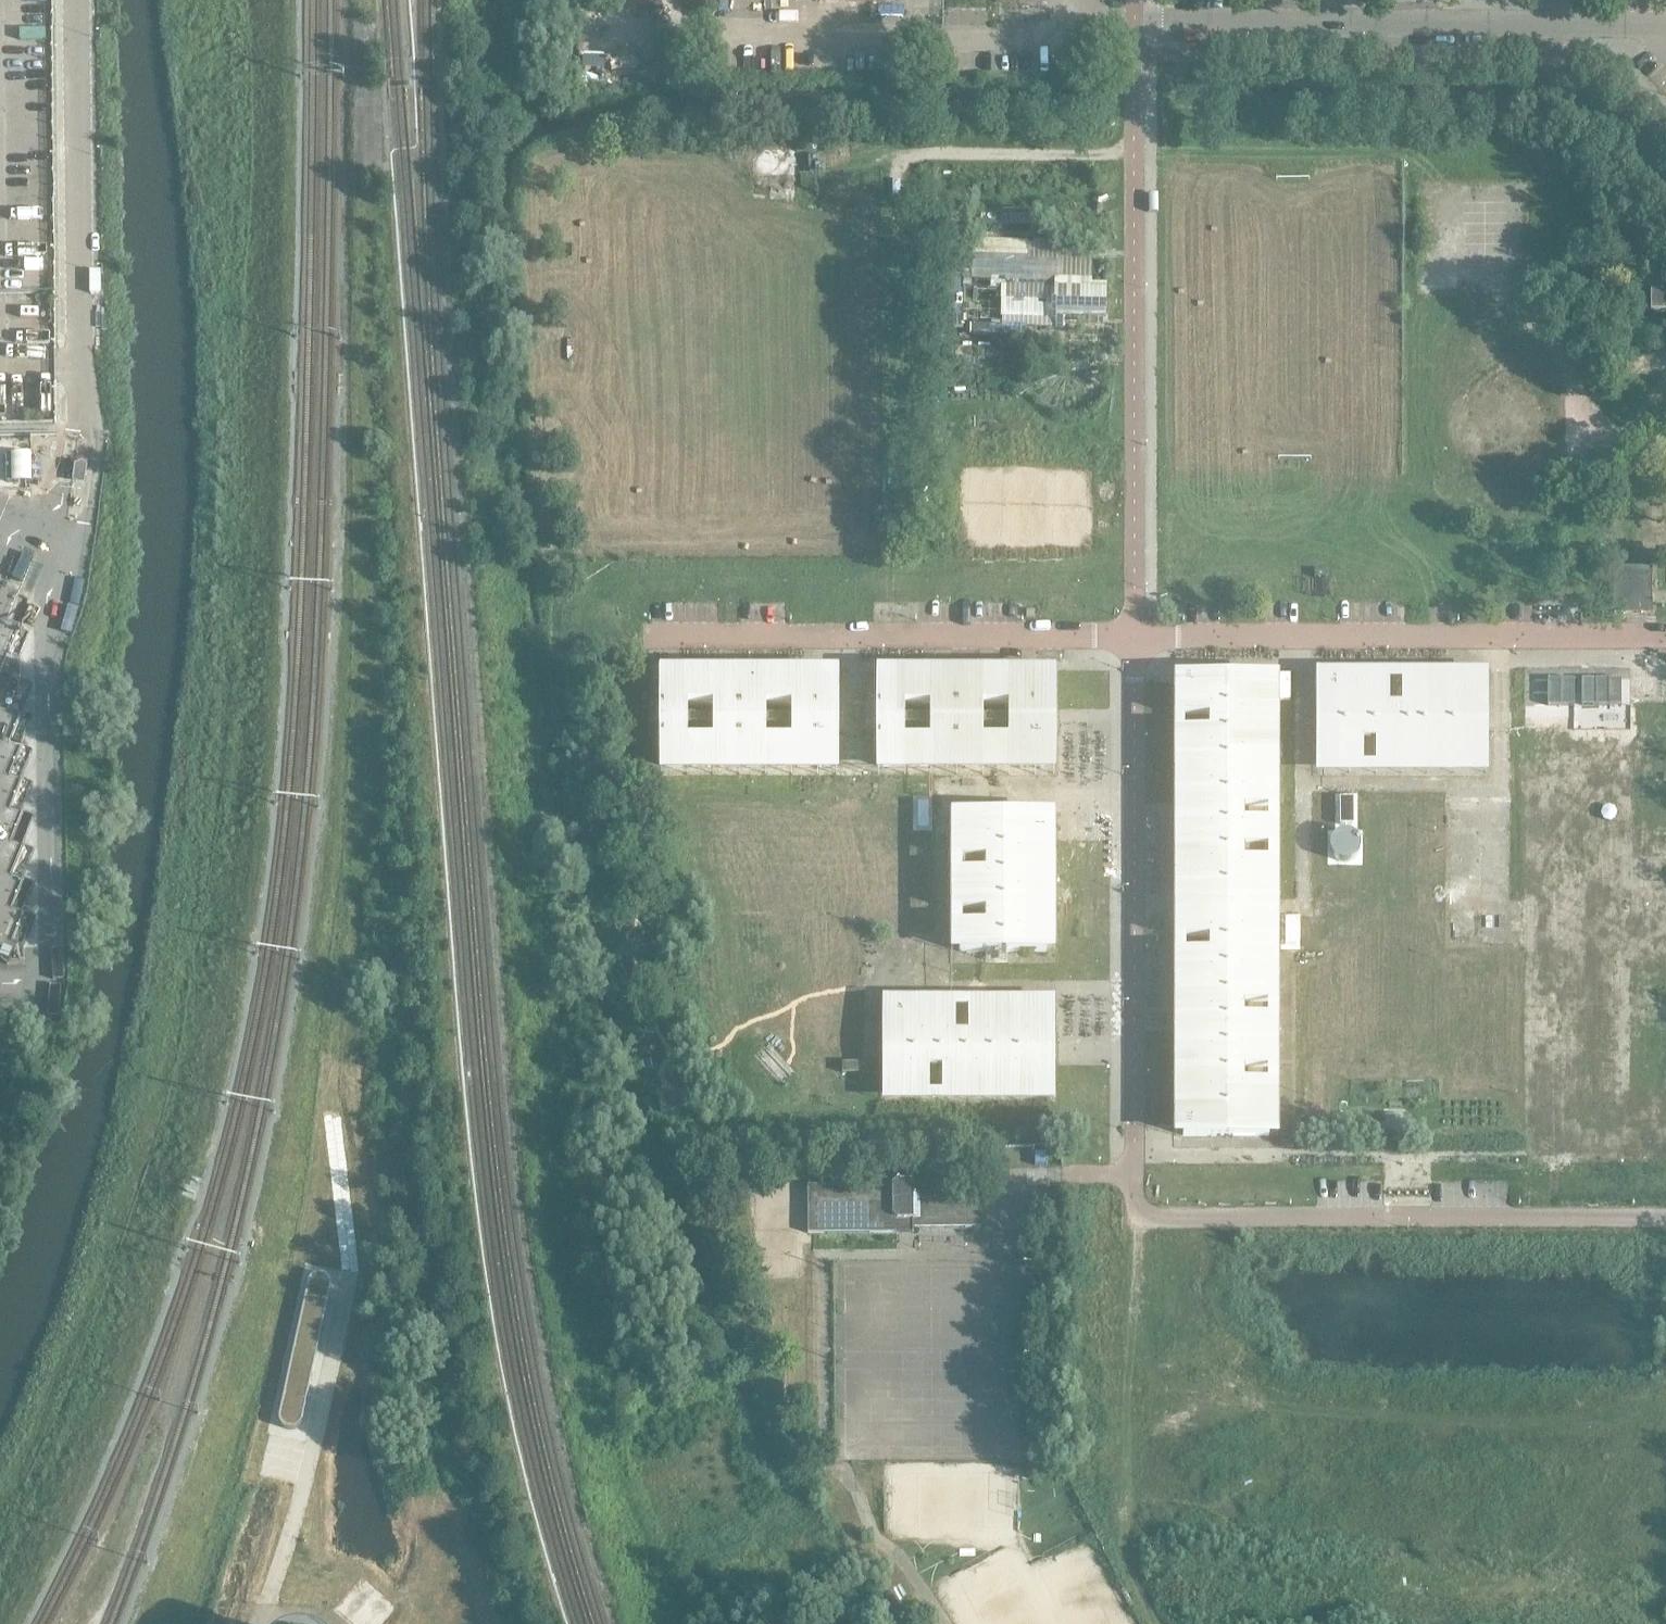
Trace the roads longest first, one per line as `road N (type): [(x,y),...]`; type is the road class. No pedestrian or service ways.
road 1 (residential): [(1450,635),(669,638)]
road 2 (residential): [(1448,455),(1446,160),(1153,154)]
road 3 (unclassified): [(1665,1219),(1137,1219),(1138,1183)]
road 4 (residential): [(1134,149),(615,146)]
road 5 (unclassified): [(1641,26),(1137,22)]
road 6 (residential): [(1665,390),(1599,456),(1448,455)]
road 7 (residential): [(1665,635),(1450,635)]
road 8 (residential): [(1450,635),(1448,455)]

